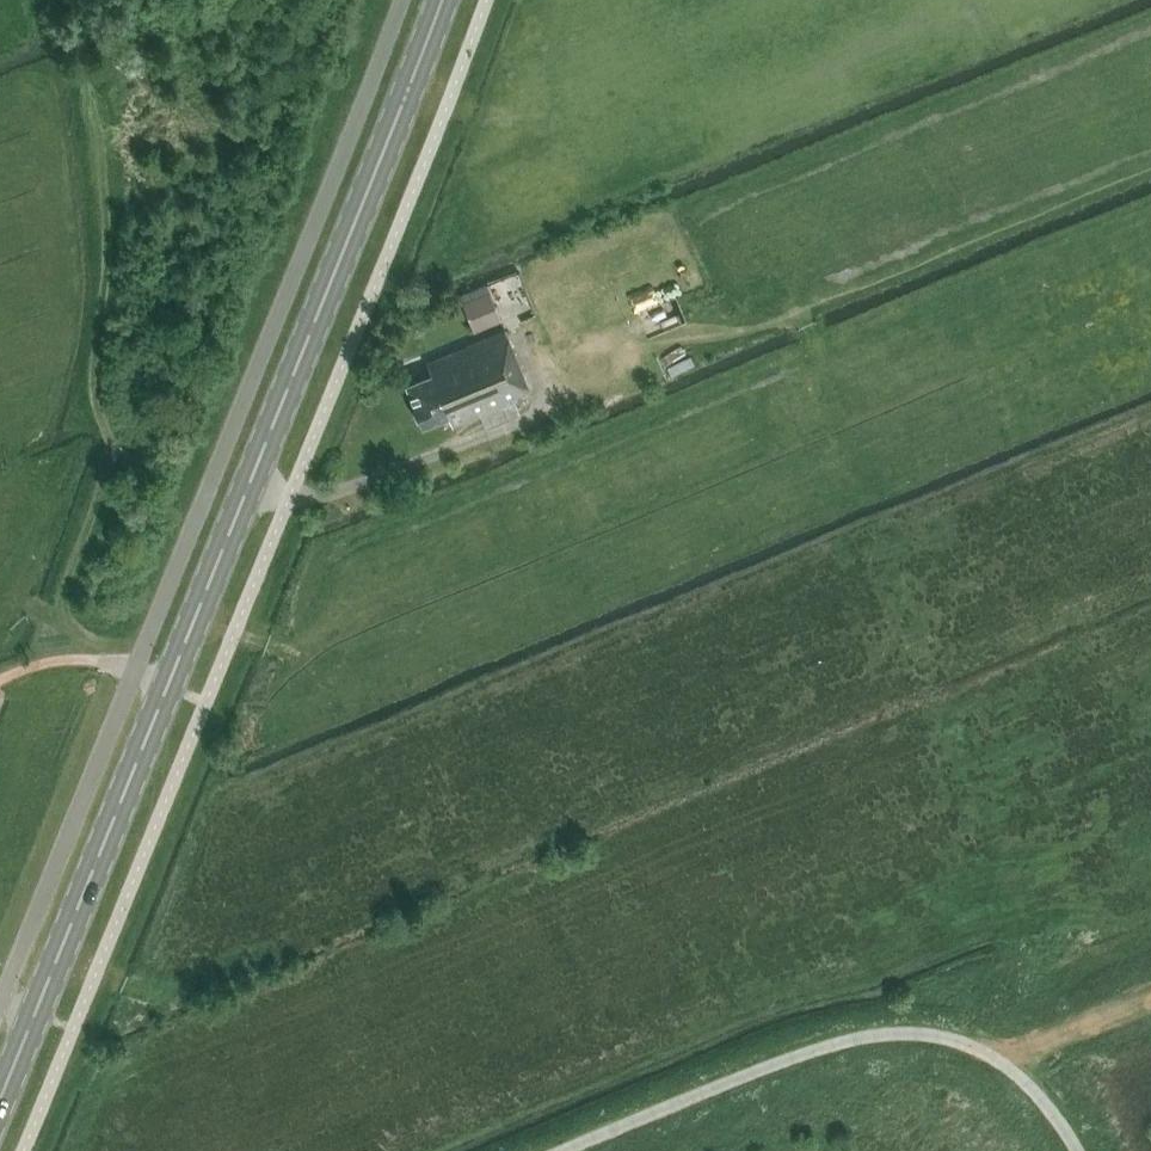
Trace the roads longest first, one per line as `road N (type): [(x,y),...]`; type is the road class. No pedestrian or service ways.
road 1 (primary): [(0,1094),(441,0)]

